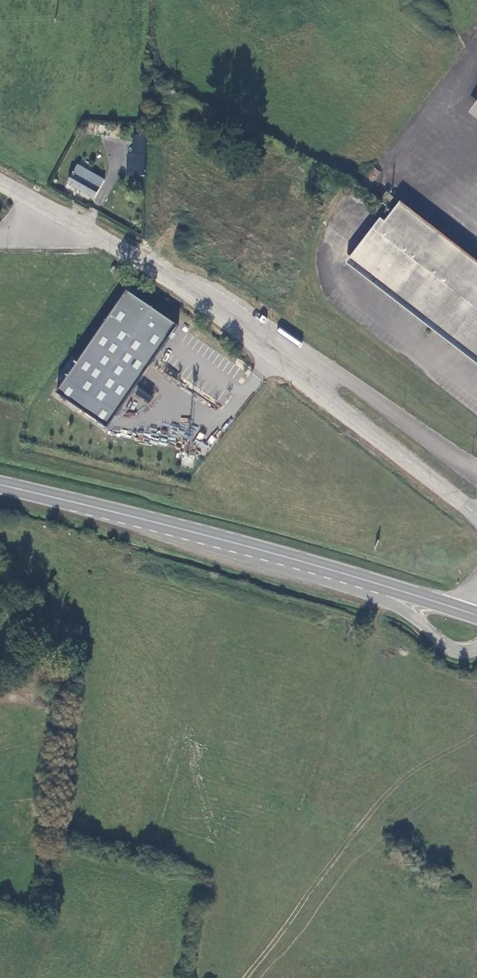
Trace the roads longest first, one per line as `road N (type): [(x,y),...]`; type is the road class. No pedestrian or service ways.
road 1 (unclassified): [(0,181),(220,311),(476,517)]
road 2 (secondary): [(0,487),(369,584)]
road 3 (unclassified): [(369,584),(442,644),(476,648)]

